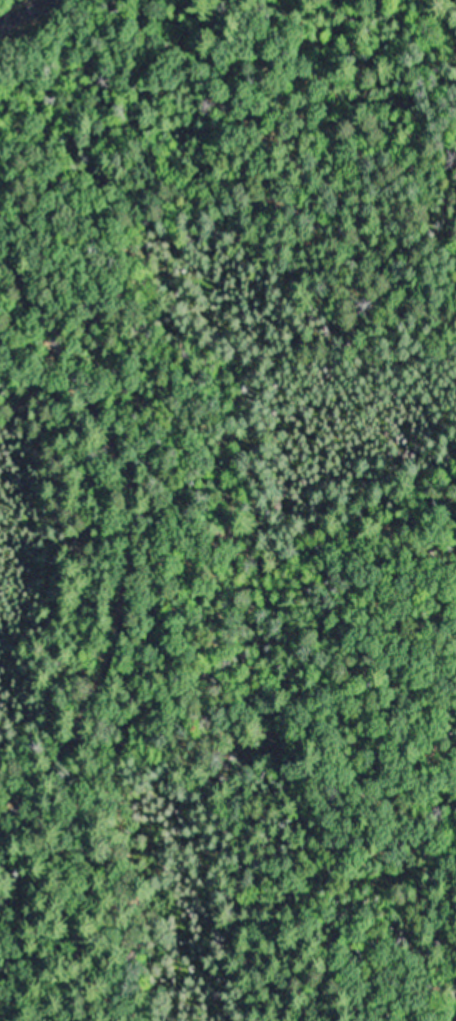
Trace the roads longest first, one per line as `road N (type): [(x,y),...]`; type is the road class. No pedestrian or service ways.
road 1 (residential): [(0,841),(22,804),(95,724),(130,530),(123,457),(0,258)]

